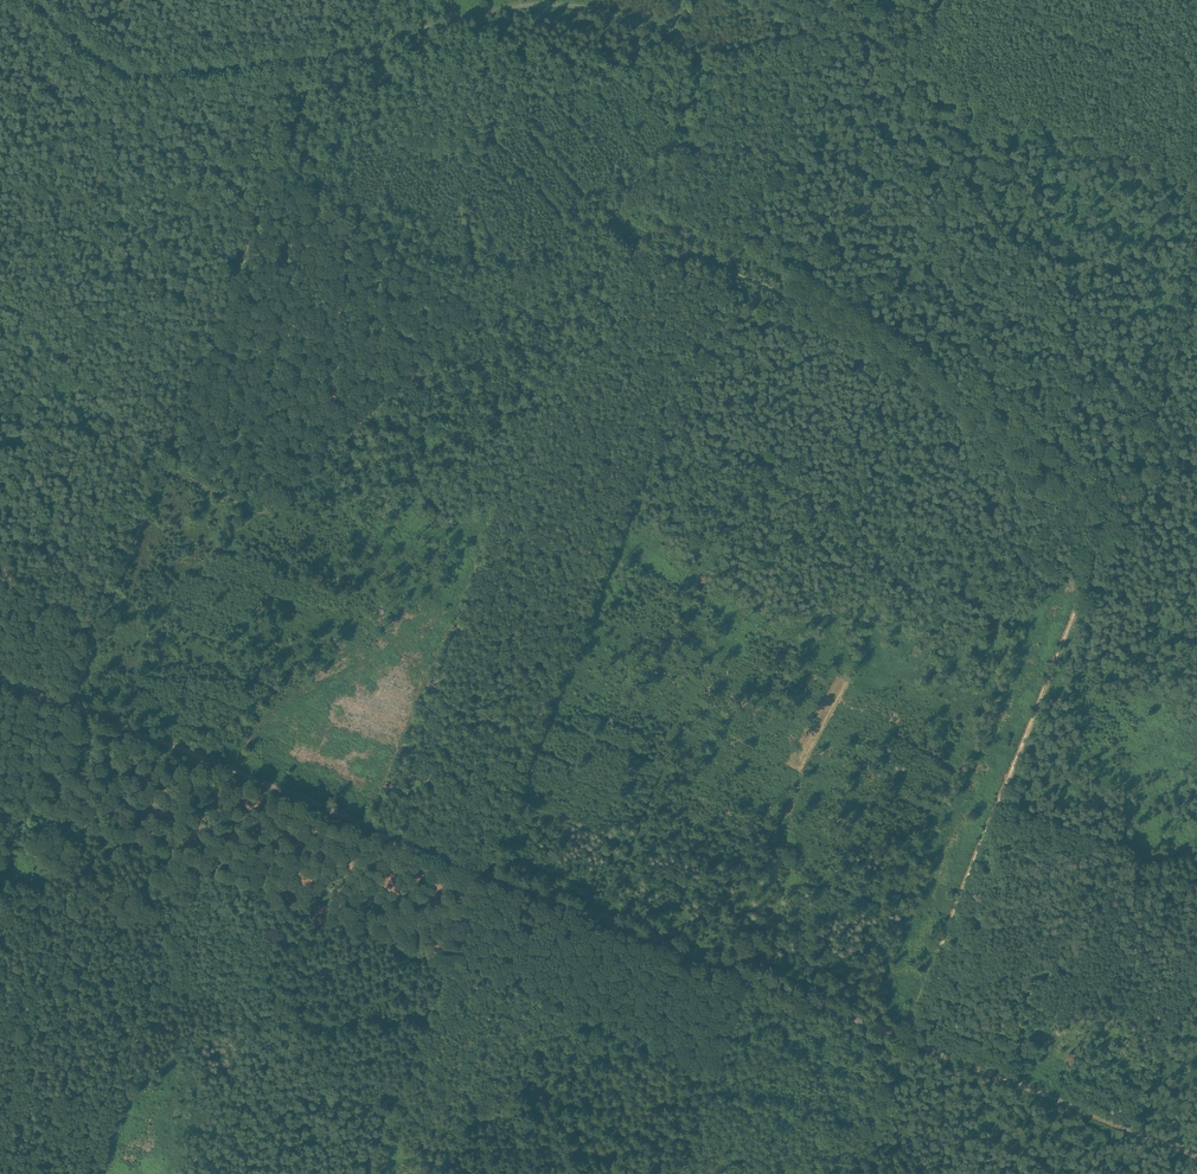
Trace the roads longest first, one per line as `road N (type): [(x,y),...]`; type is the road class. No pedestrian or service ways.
road 1 (track): [(67,706),(348,0)]
road 2 (track): [(676,0),(676,14),(657,29),(595,7),(549,1),(463,14),(328,51),(166,69),(104,60),(30,0)]
road 3 (track): [(902,1037),(1093,559),(1125,503)]
road 4 (track): [(482,870),(902,1037)]
road 5 (track): [(67,706),(482,870)]
road 6 (track): [(482,870),(624,512)]
road 7 (track): [(902,1037),(1196,1158)]
road 8 (track): [(732,267),(823,39)]
road 9 (track): [(668,26),(702,58),(710,94),(704,124),(637,186),(622,215)]
road 10 (track): [(0,877),(67,706)]
road 11 (track): [(847,1173),(902,1037)]

